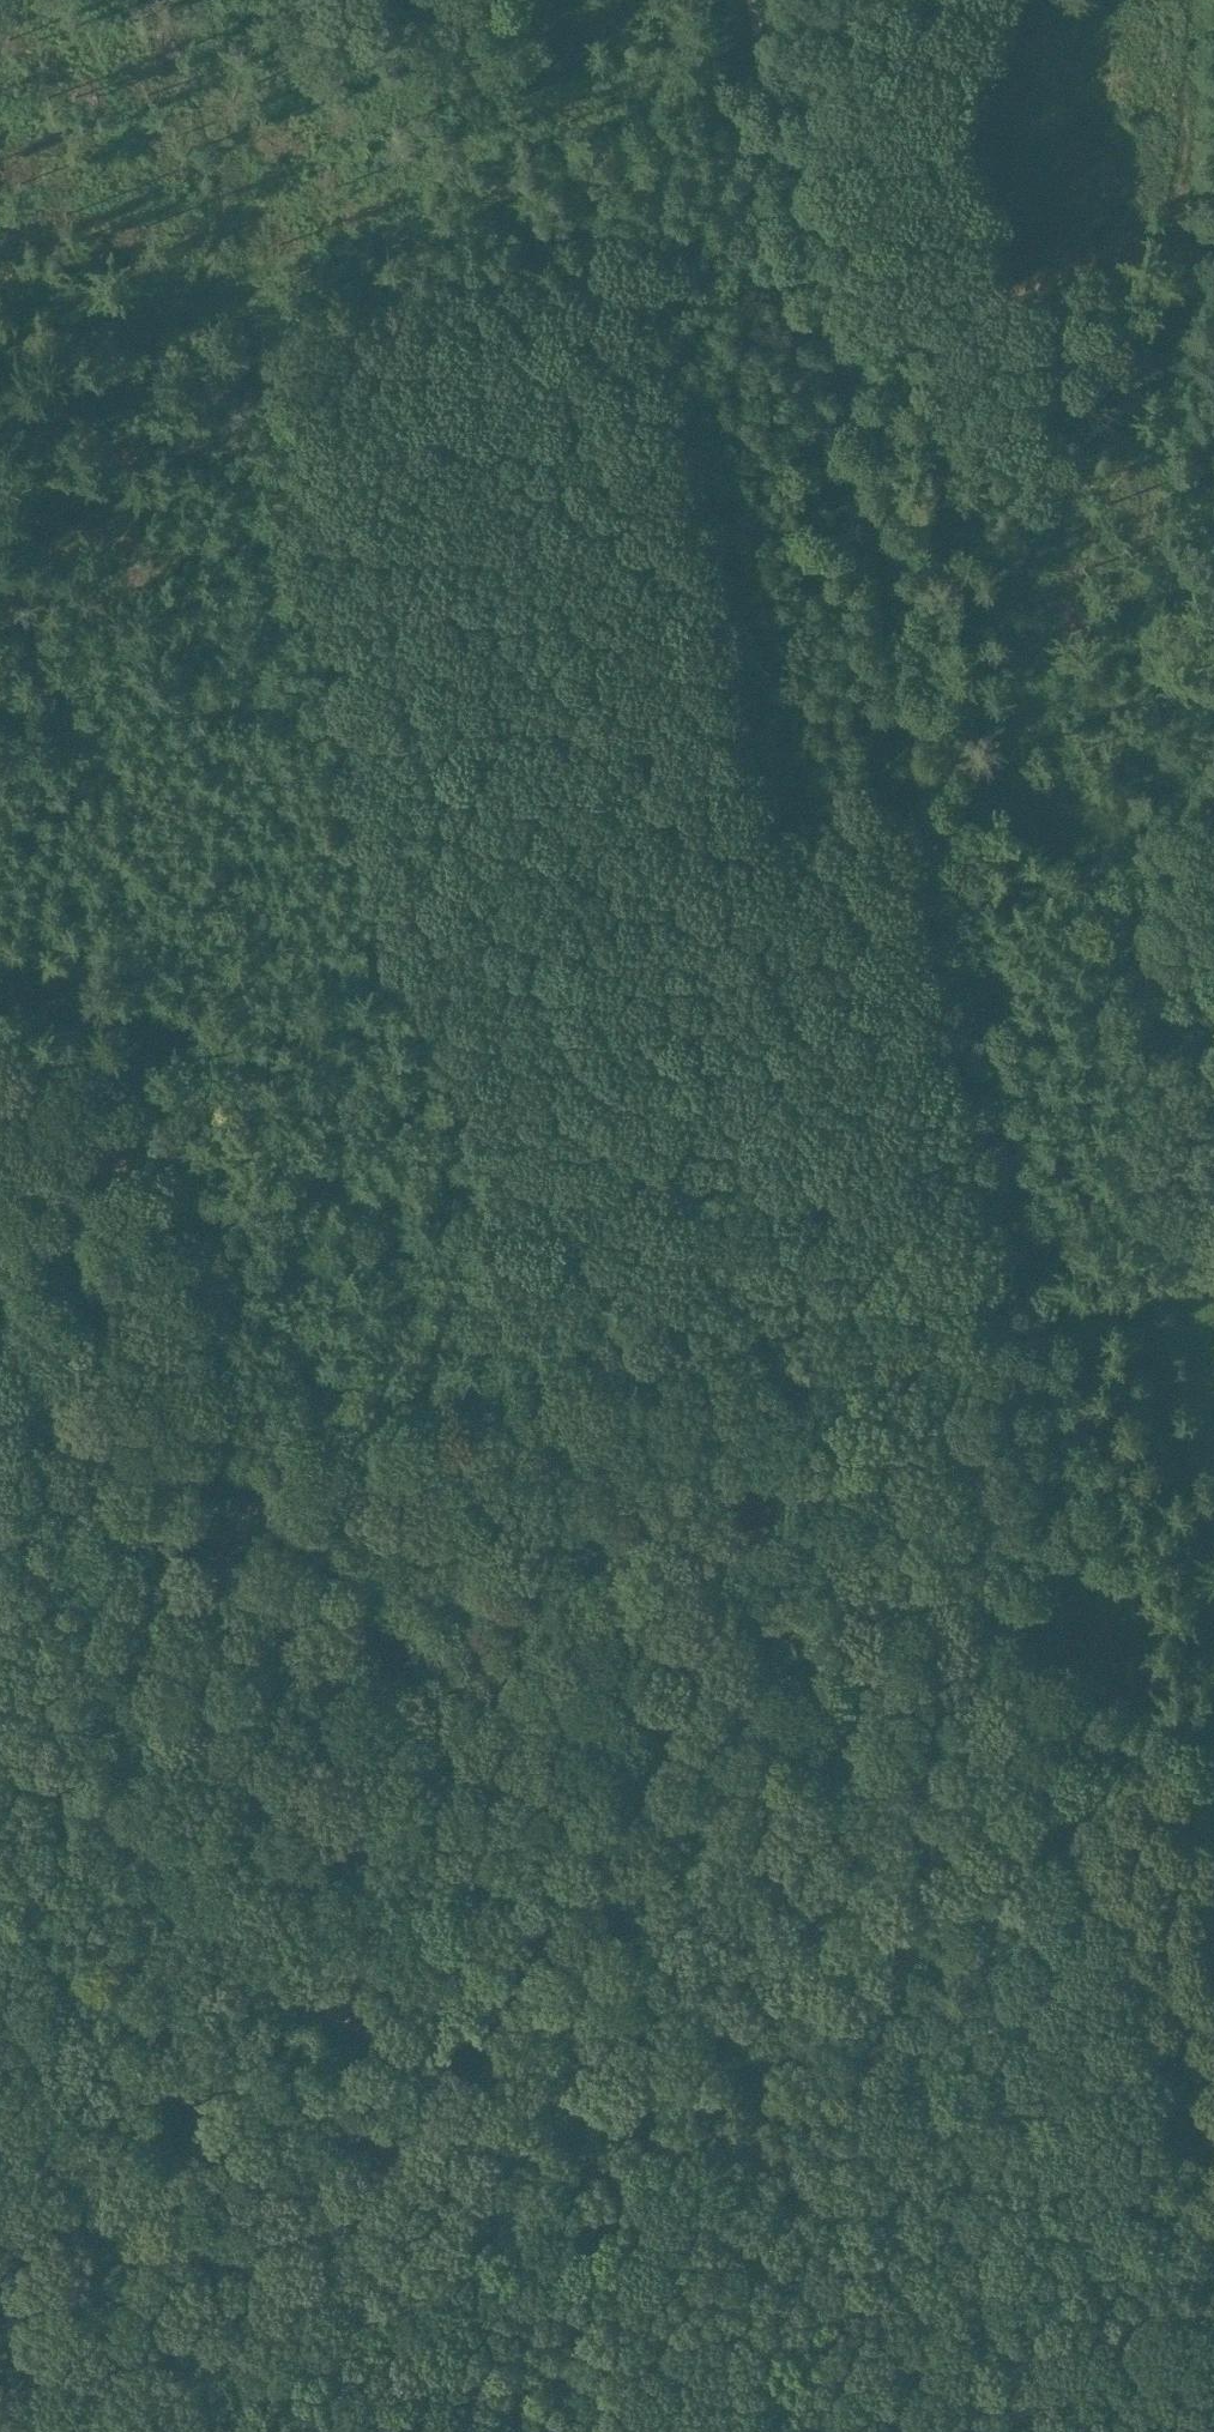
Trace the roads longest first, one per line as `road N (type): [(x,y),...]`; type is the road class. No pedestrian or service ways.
road 1 (track): [(1205,2101),(753,0)]
road 2 (track): [(216,1916),(1020,1241)]

